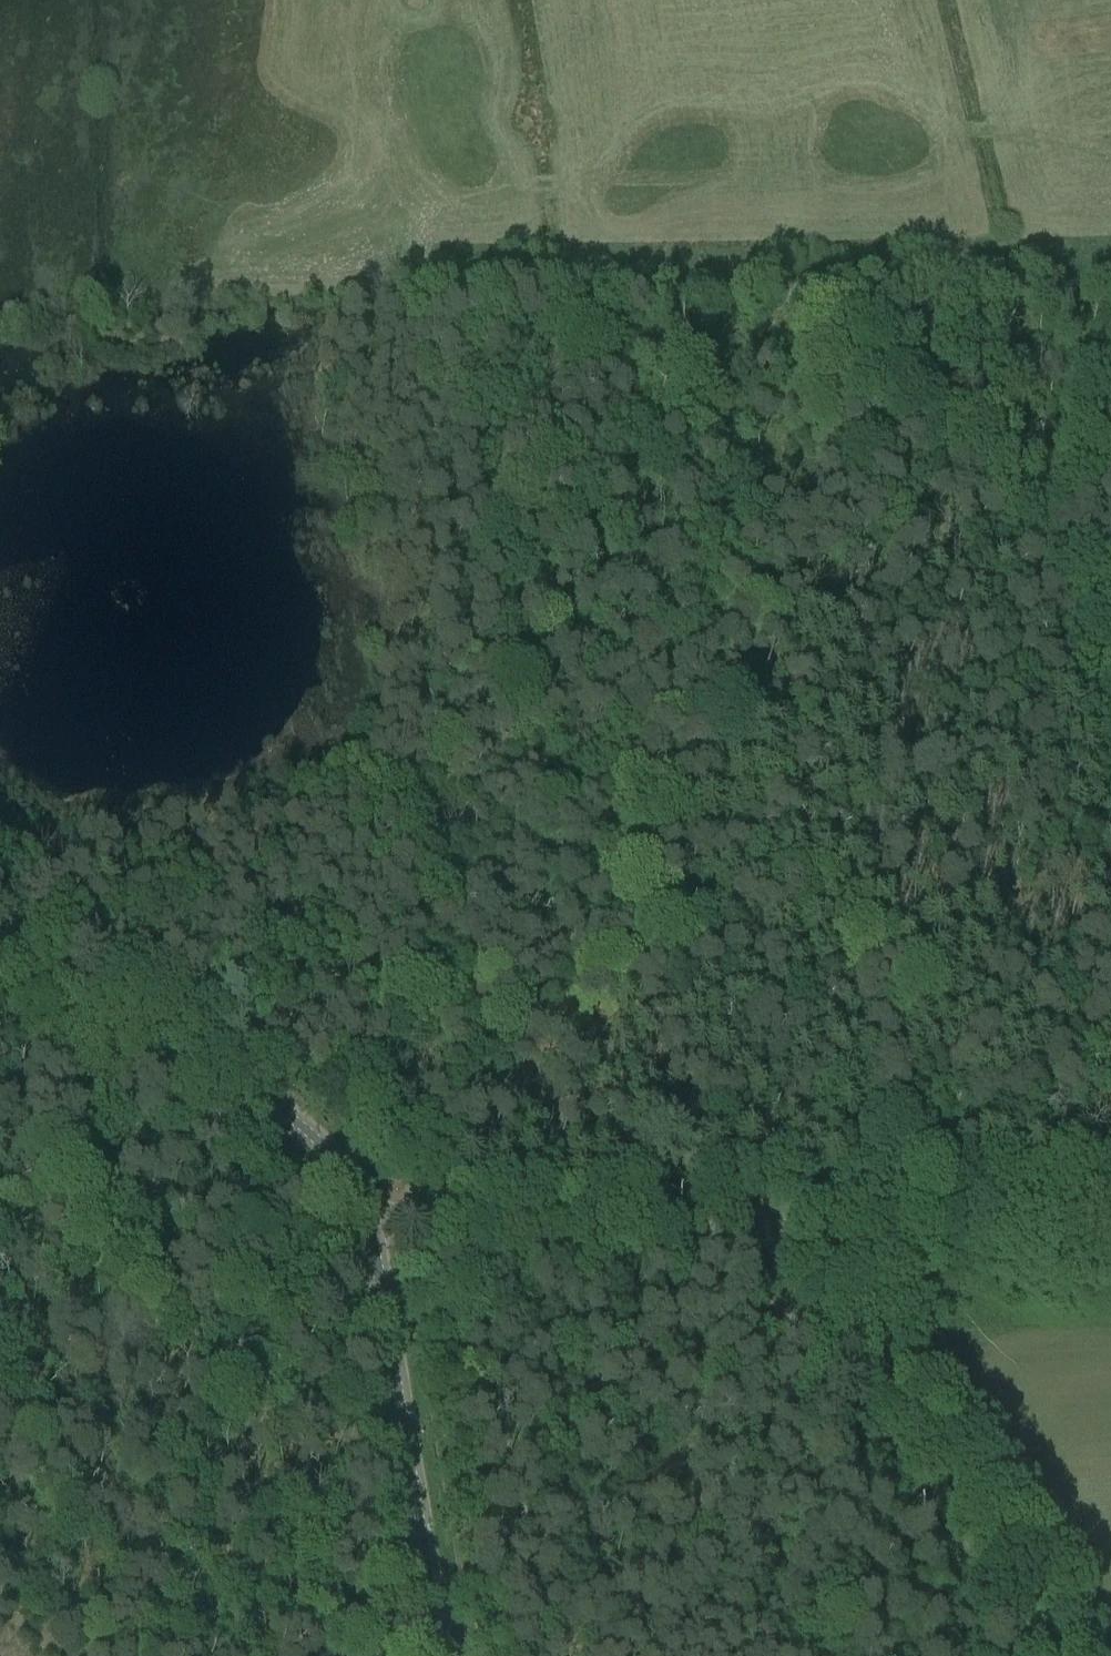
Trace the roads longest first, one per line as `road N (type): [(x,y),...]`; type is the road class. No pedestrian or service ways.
road 1 (unclassified): [(367,1214),(488,1224),(1110,1204)]
road 2 (tertiary): [(367,1214),(319,1144),(263,1100),(0,944)]
road 3 (tertiary): [(439,1655),(367,1214)]

